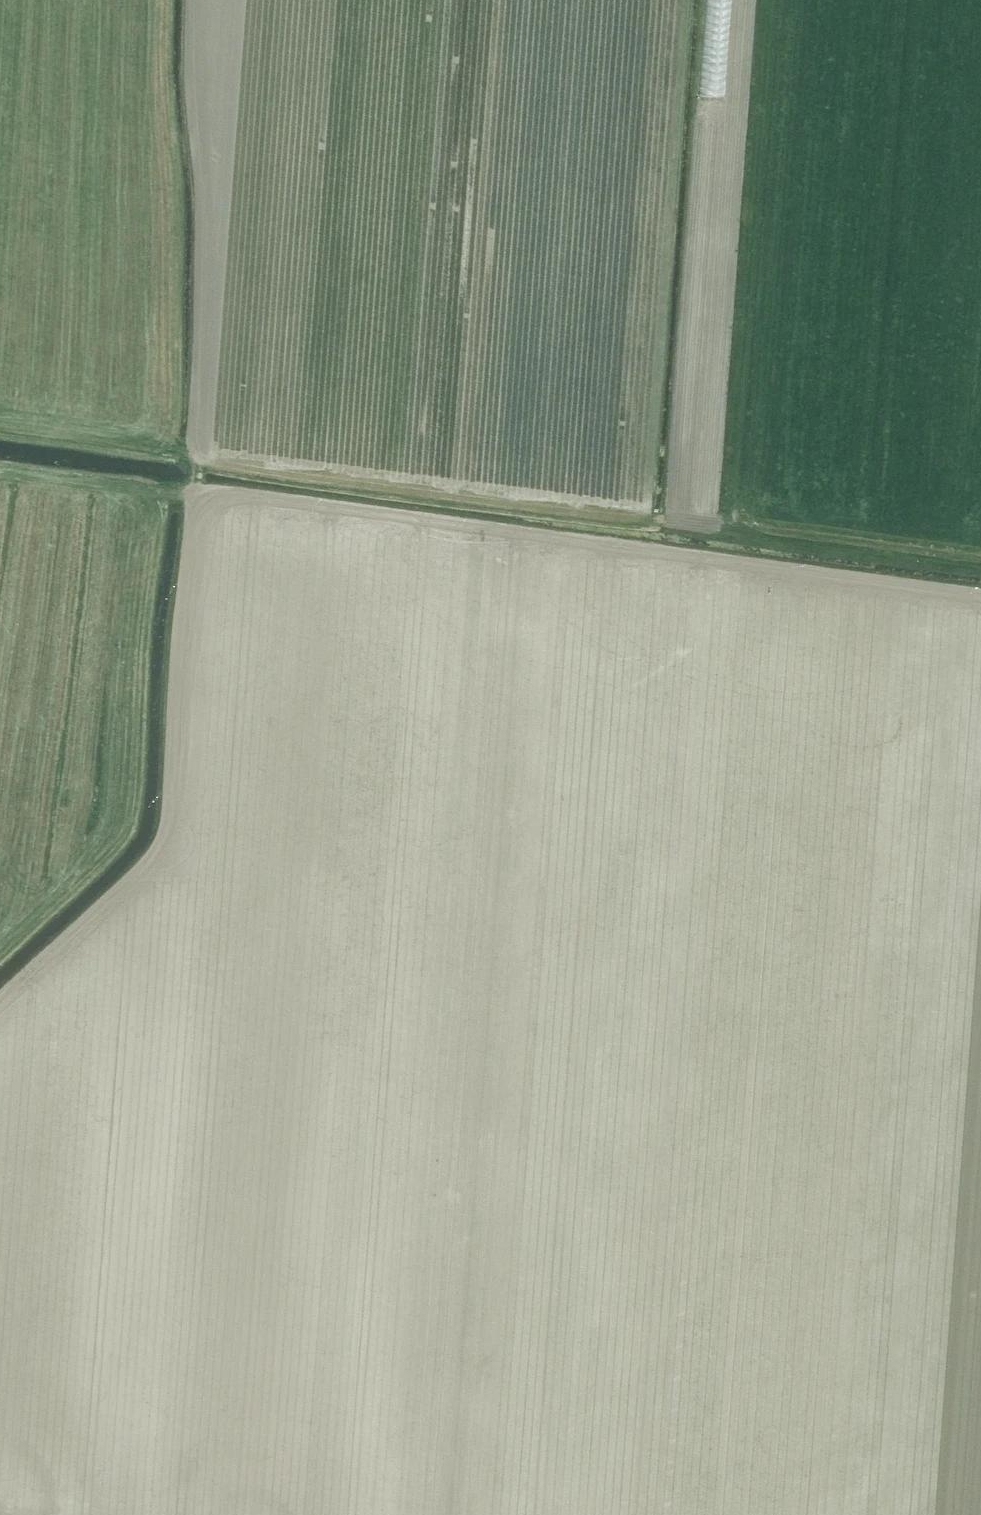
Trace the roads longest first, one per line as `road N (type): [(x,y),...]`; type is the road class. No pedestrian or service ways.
road 1 (track): [(191,0),(200,179),(195,474),(160,848),(0,997)]

